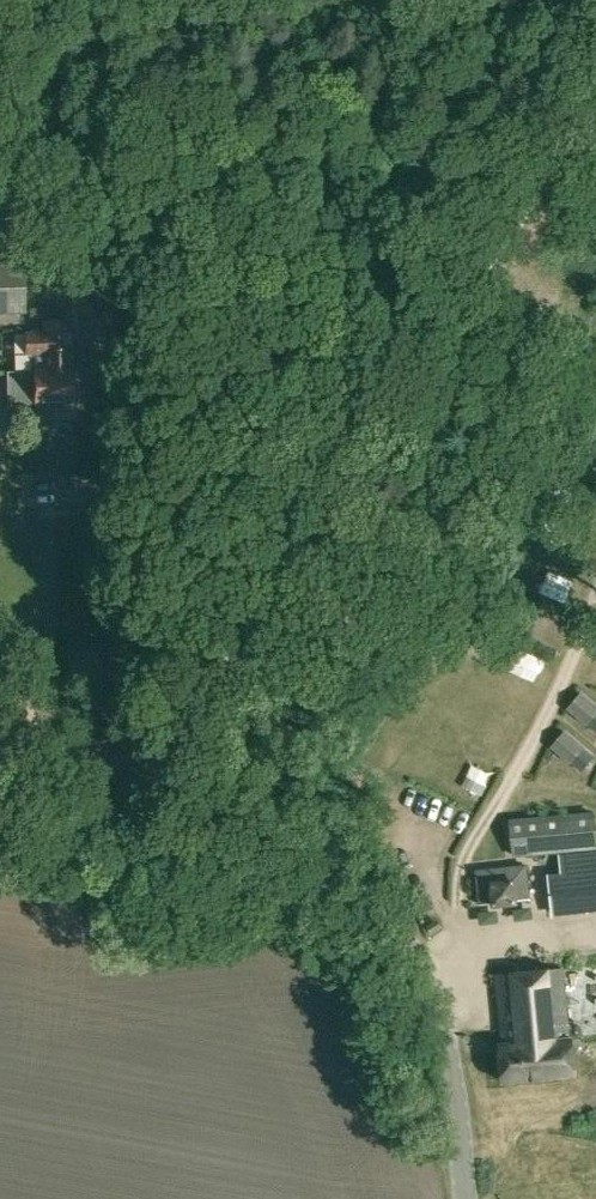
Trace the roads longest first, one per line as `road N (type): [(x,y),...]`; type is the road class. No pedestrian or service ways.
road 1 (tertiary): [(466,1198),(439,1029),(395,925),(340,856),(183,738),(137,668),(116,0)]
road 2 (track): [(183,738),(595,122)]

